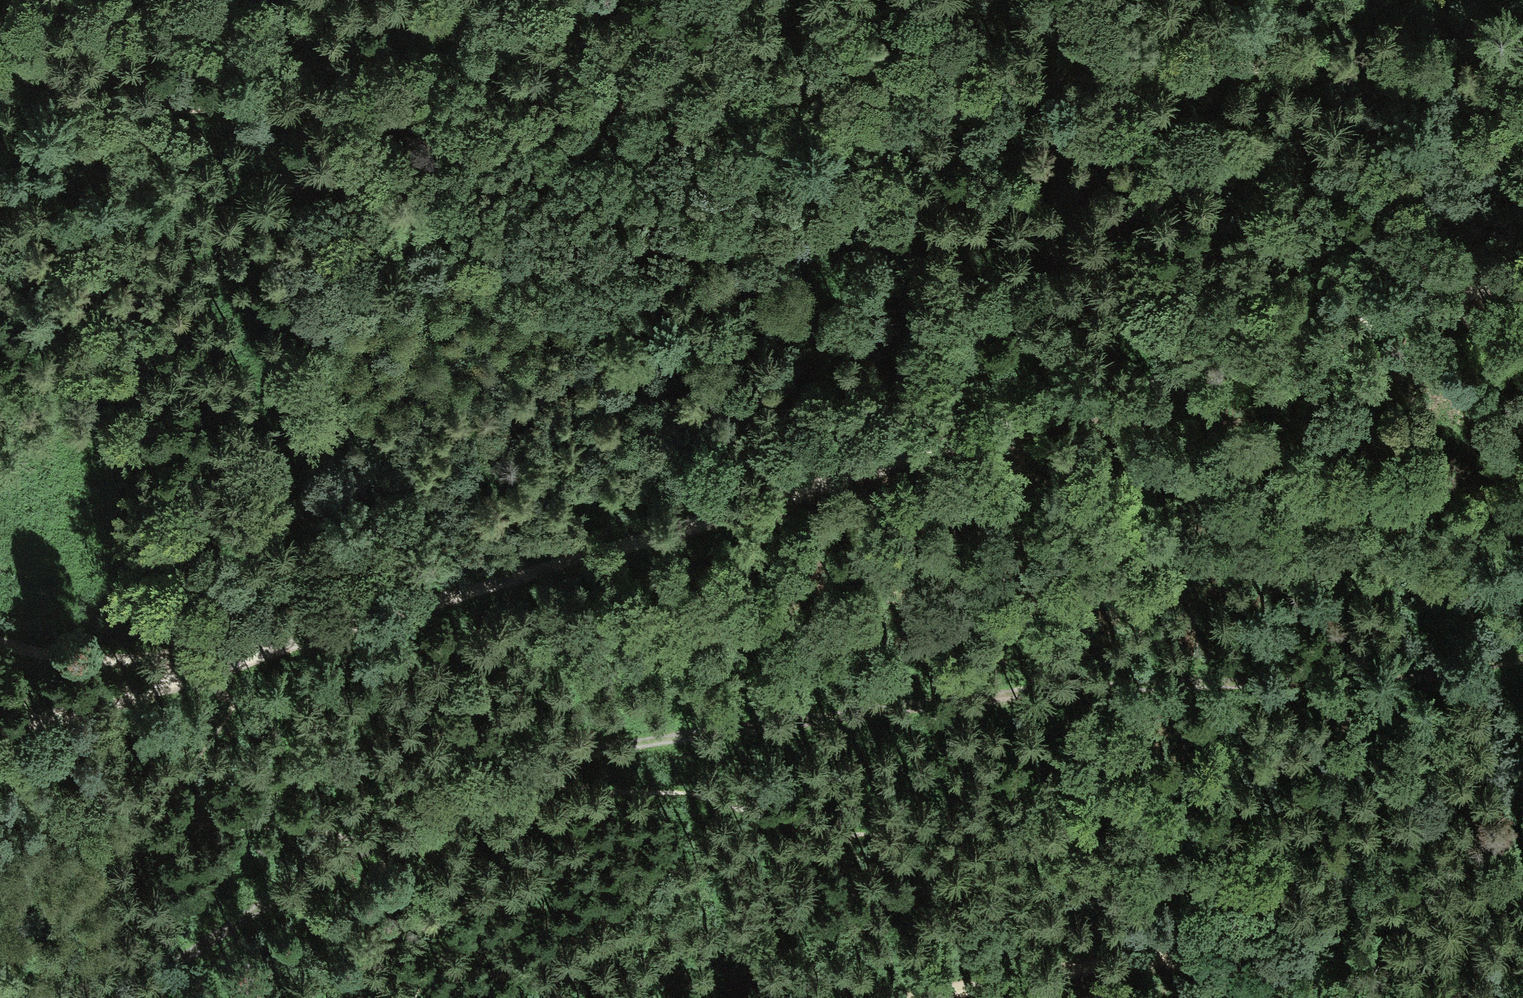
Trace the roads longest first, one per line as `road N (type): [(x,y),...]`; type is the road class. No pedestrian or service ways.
road 1 (track): [(106,997),(175,943),(400,827),(586,754),(1020,678),(1522,615)]
road 2 (track): [(97,103),(436,115),(856,109),(1322,57),(1522,104)]
road 3 (track): [(1522,277),(526,569),(185,681)]
road 4 (track): [(97,103),(156,467)]
road 5 (track): [(917,997),(1116,962),(1197,962),(1254,997)]
road 6 (track): [(170,684),(0,743)]
road 7 (track): [(0,646),(170,684)]

